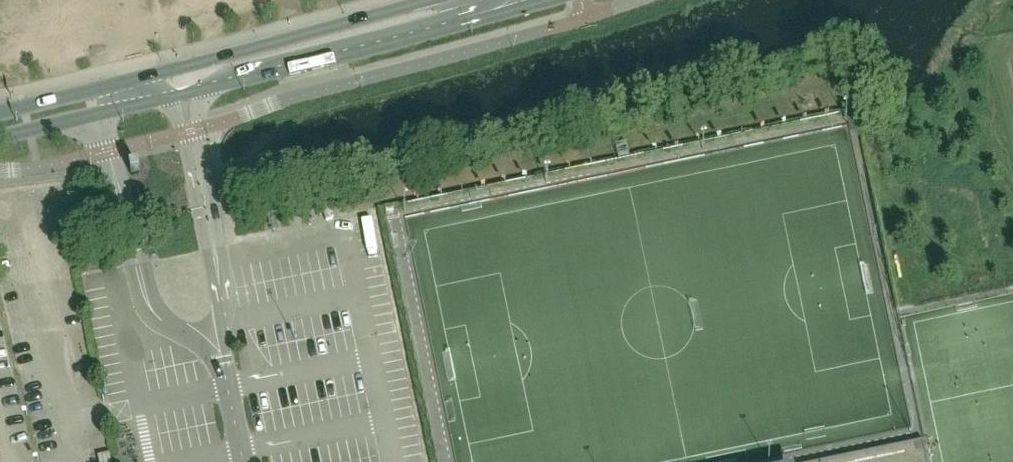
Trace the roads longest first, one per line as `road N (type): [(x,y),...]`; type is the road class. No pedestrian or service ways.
road 1 (tertiary): [(0,138),(547,0)]
road 2 (tertiary): [(425,0),(0,111)]

